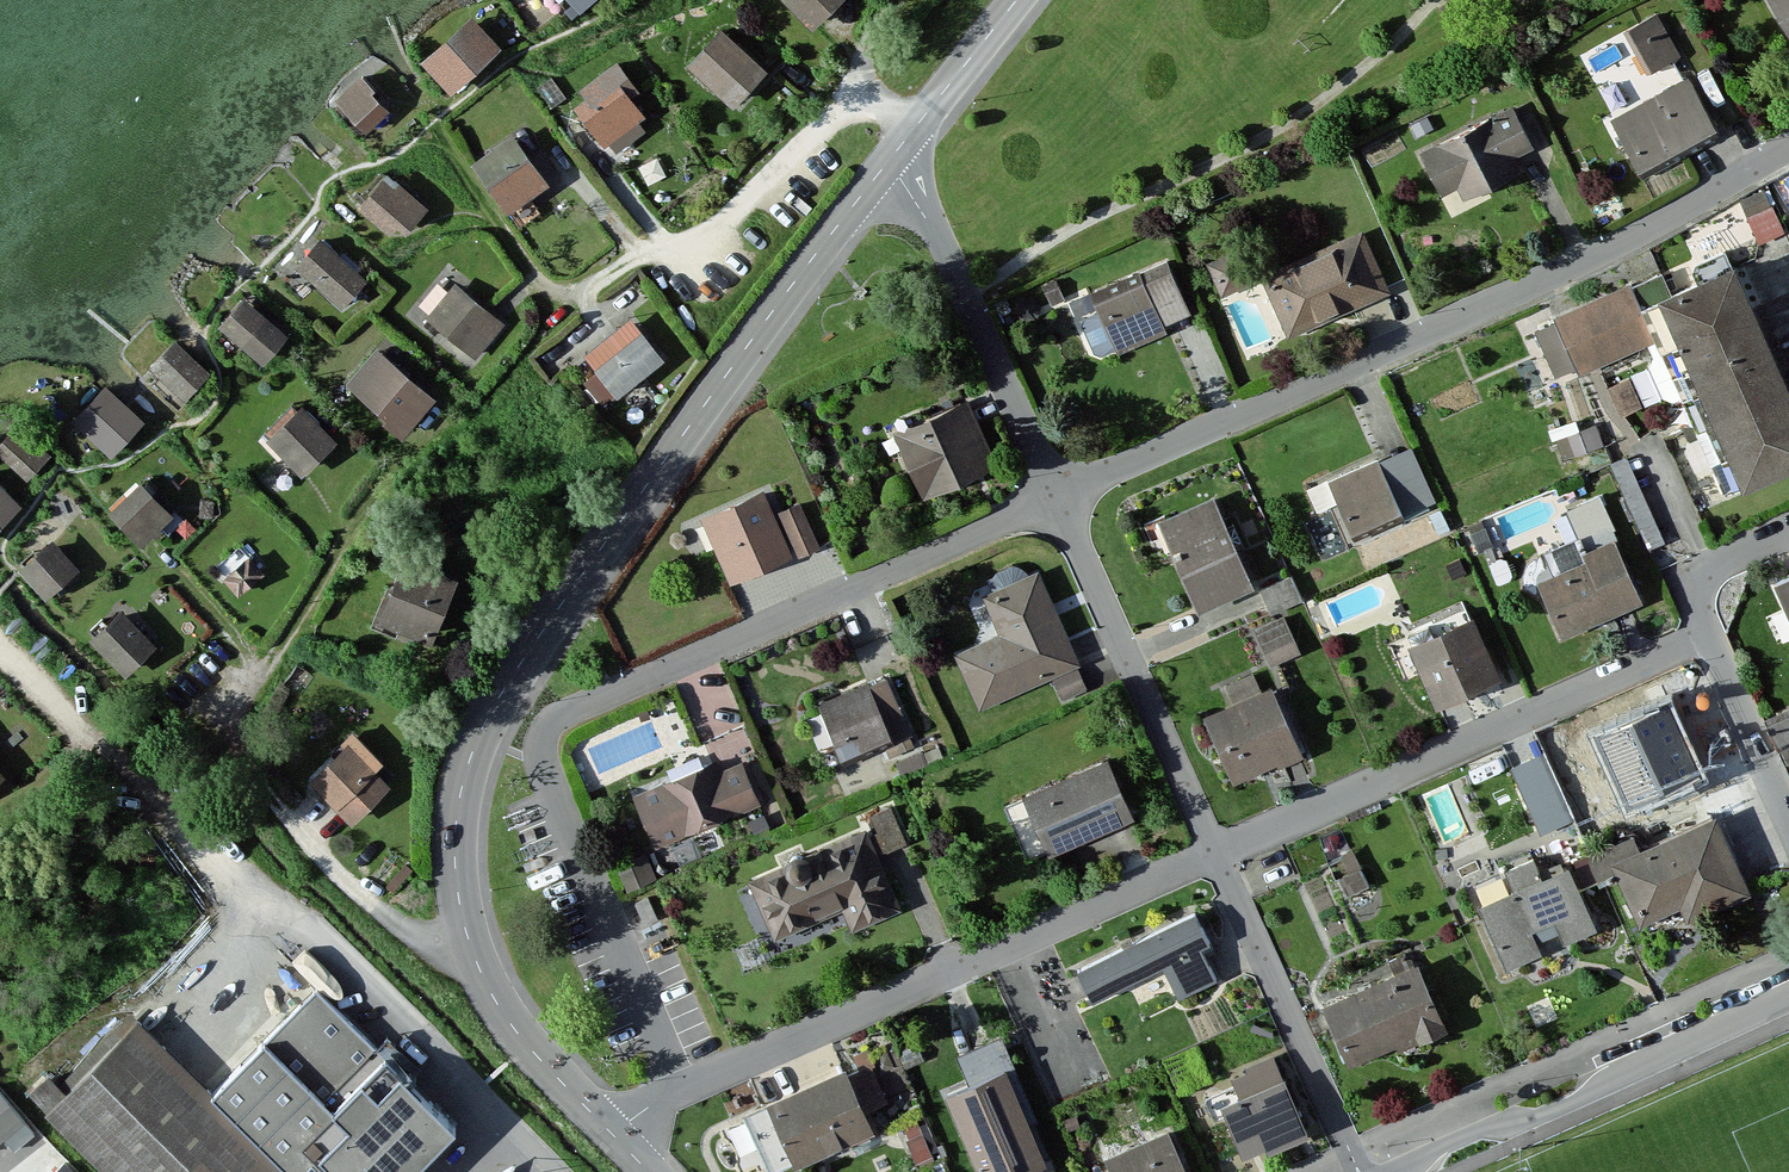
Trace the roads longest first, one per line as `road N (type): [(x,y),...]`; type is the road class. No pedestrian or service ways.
road 1 (residential): [(890,160),(522,660),(485,725),(461,792),(459,899),(485,981),(512,1025),(613,1134)]
road 2 (residential): [(681,1086),(540,765),(544,729),(564,712),(1057,493)]
road 3 (residential): [(1057,493),(1625,240),(1788,145)]
road 4 (residential): [(681,1086),(1214,851)]
road 5 (residential): [(1214,851),(1705,630)]
road 6 (residential): [(1392,1171),(1488,1127),(1516,1126),(1588,1096),(1606,1079),(1788,995)]
road 7 (unclassified): [(1214,851),(1057,493)]
road 8 (unclassified): [(1057,493),(971,299),(890,160)]
road 9 (unclassified): [(1358,1171),(1214,851)]
road 10 (residential): [(1705,630),(1788,820)]
road 11 (residential): [(1016,0),(890,160)]
road 12 (residential): [(1705,630),(1691,593),(1699,577),(1788,528)]

